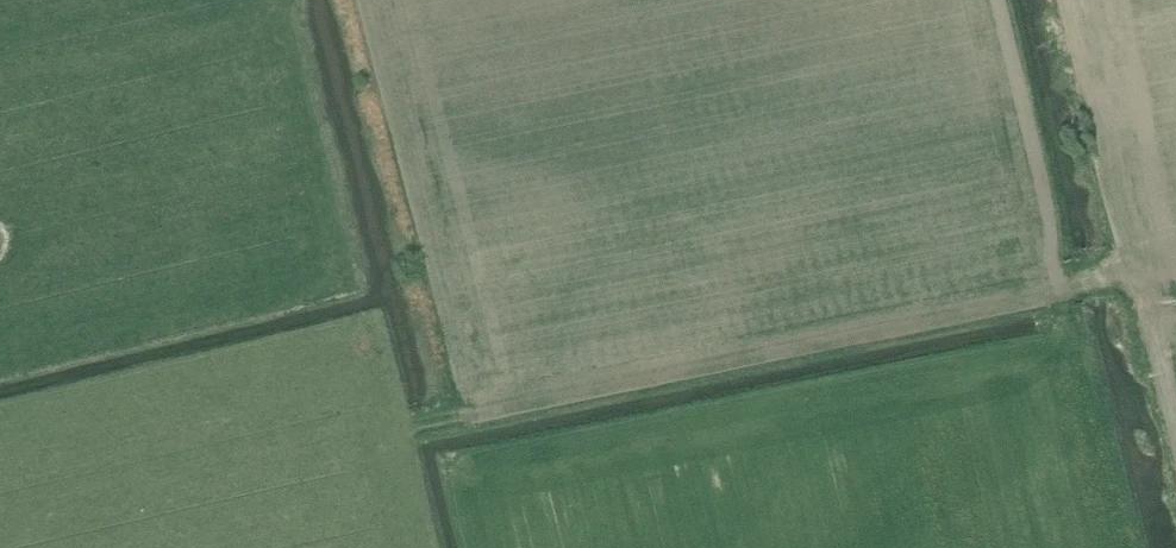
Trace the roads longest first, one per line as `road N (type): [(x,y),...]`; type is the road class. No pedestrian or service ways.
road 1 (track): [(1175,411),(1141,292),(1098,279),(1031,306)]

